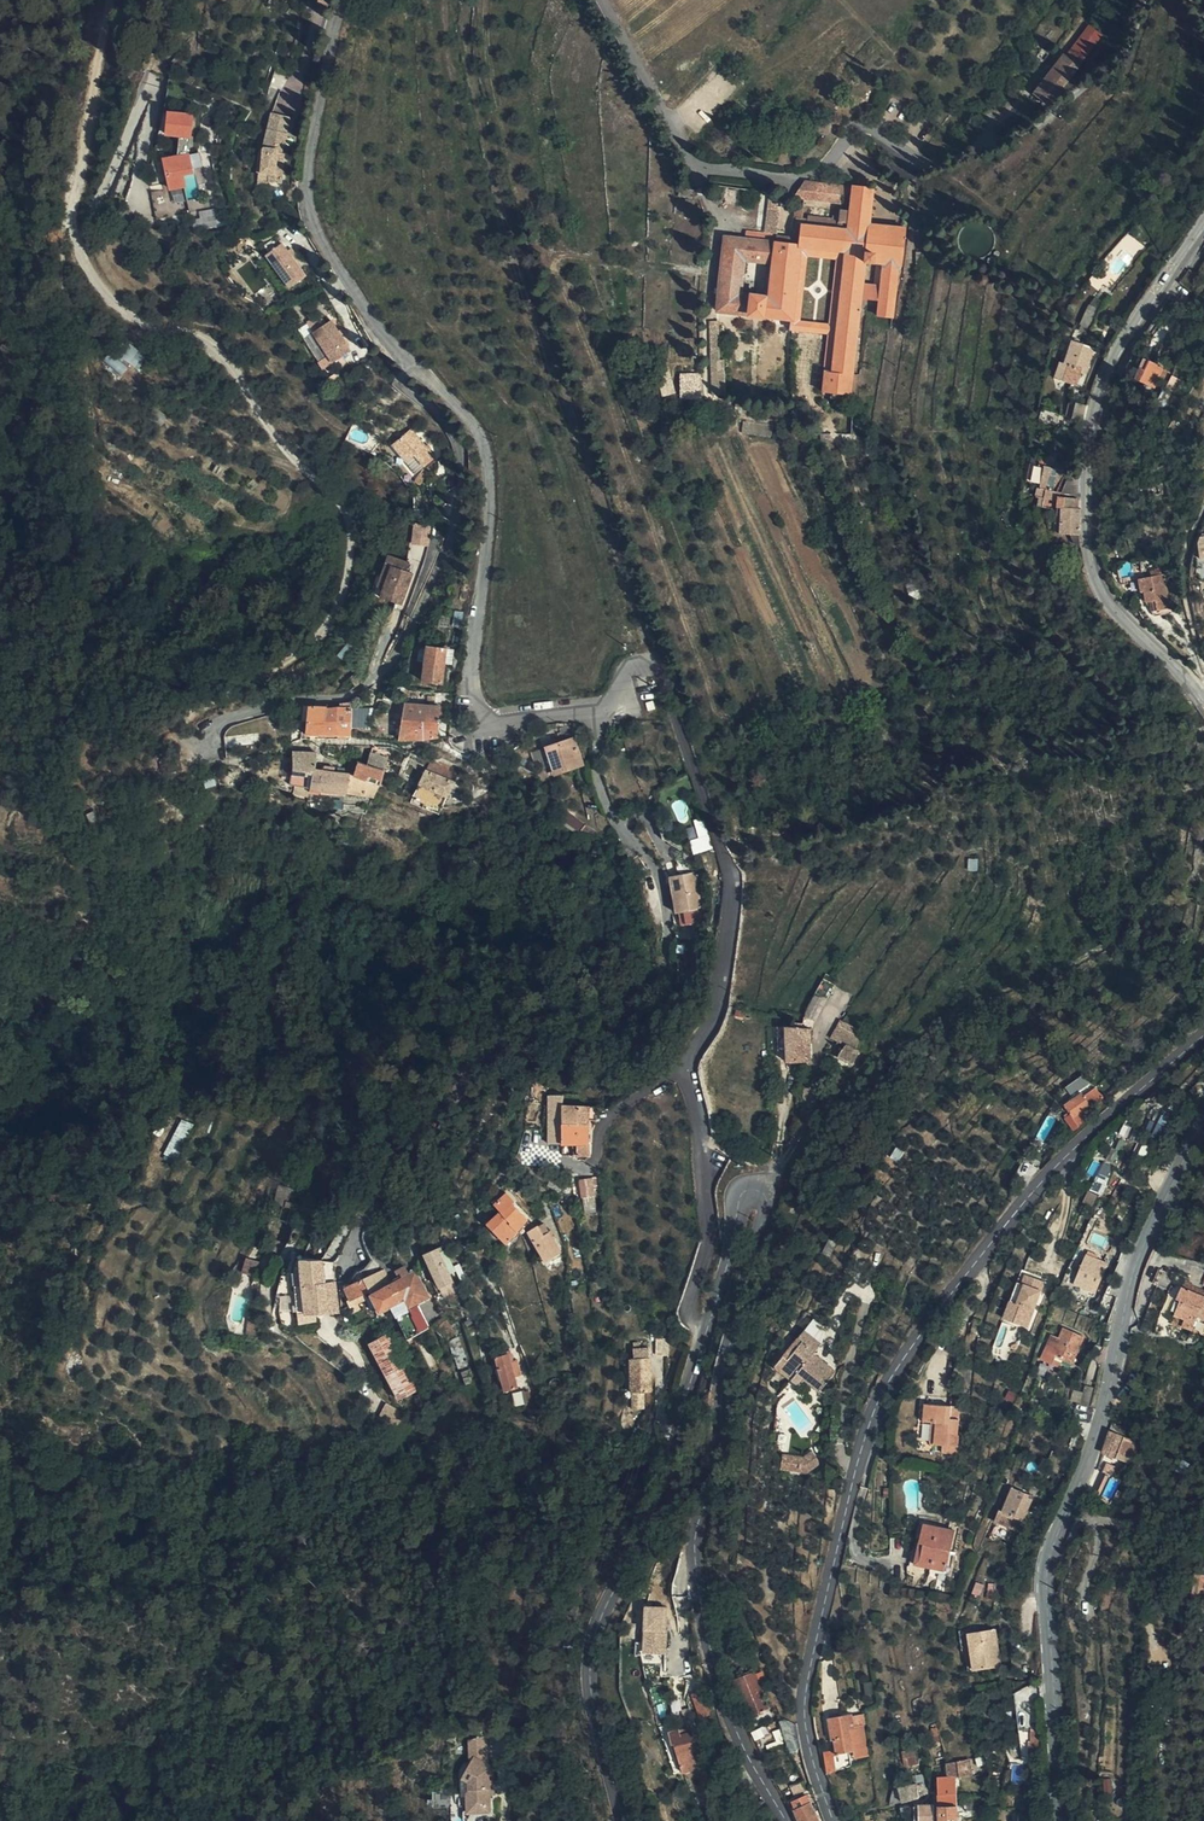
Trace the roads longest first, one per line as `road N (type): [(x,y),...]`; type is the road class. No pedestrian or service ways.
road 1 (track): [(107,0),(97,101),(75,185),(83,243),(114,286),(210,349),(340,506),(349,537),(327,628),(296,667),(185,724),(183,742),(201,754)]
road 2 (tertiary): [(833,1820),(805,1734),(804,1690),(855,1468),(891,1374),(1062,1159),(1203,1038)]
road 3 (residential): [(345,0),(307,200),(317,233),(382,334),(476,428),(489,492),(472,651),(476,699),(483,719),(543,716)]
road 4 (tertiary): [(707,1333),(735,1238),(735,1194),(745,1181),(761,1181),(772,1200),(729,1352),(694,1556),(716,1674),(784,1820)]
road 5 (residential): [(707,1333),(689,1320),(687,1301),(707,1249),(688,1075),(723,946),(729,873),(654,669),(638,663),(624,675),(617,698),(600,709)]
road 6 (tertiary): [(1062,1820),(1047,1567),(1094,1442),(1142,1247),(1203,1119)]
road 7 (residential): [(600,709),(596,767),(611,809),(652,869),(664,920),(657,976),(613,1031),(497,1066),(441,1108),(351,1256)]
road 8 (tertiary): [(1203,226),(1096,409),(1086,492),(1091,566),(1102,596),(1203,703)]
road 9 (tertiary): [(620,1820),(589,1690),(591,1646),(707,1333)]

